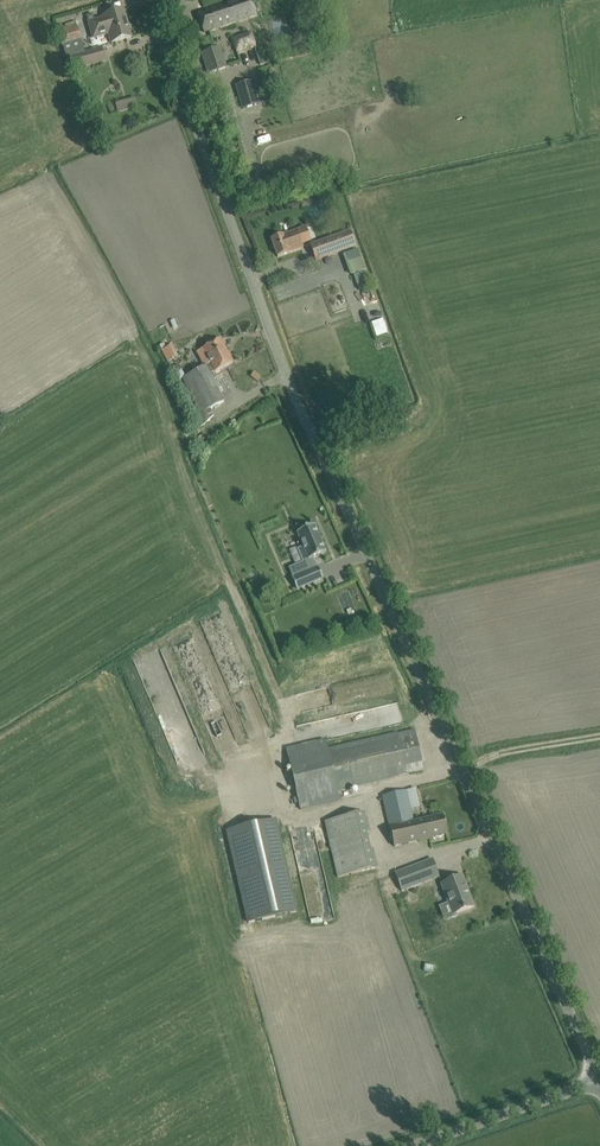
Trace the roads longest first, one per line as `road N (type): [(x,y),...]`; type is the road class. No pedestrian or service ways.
road 1 (unclassified): [(599,1080),(298,404),(163,35),(169,0)]
road 2 (unclassified): [(410,1145),(599,1080)]

